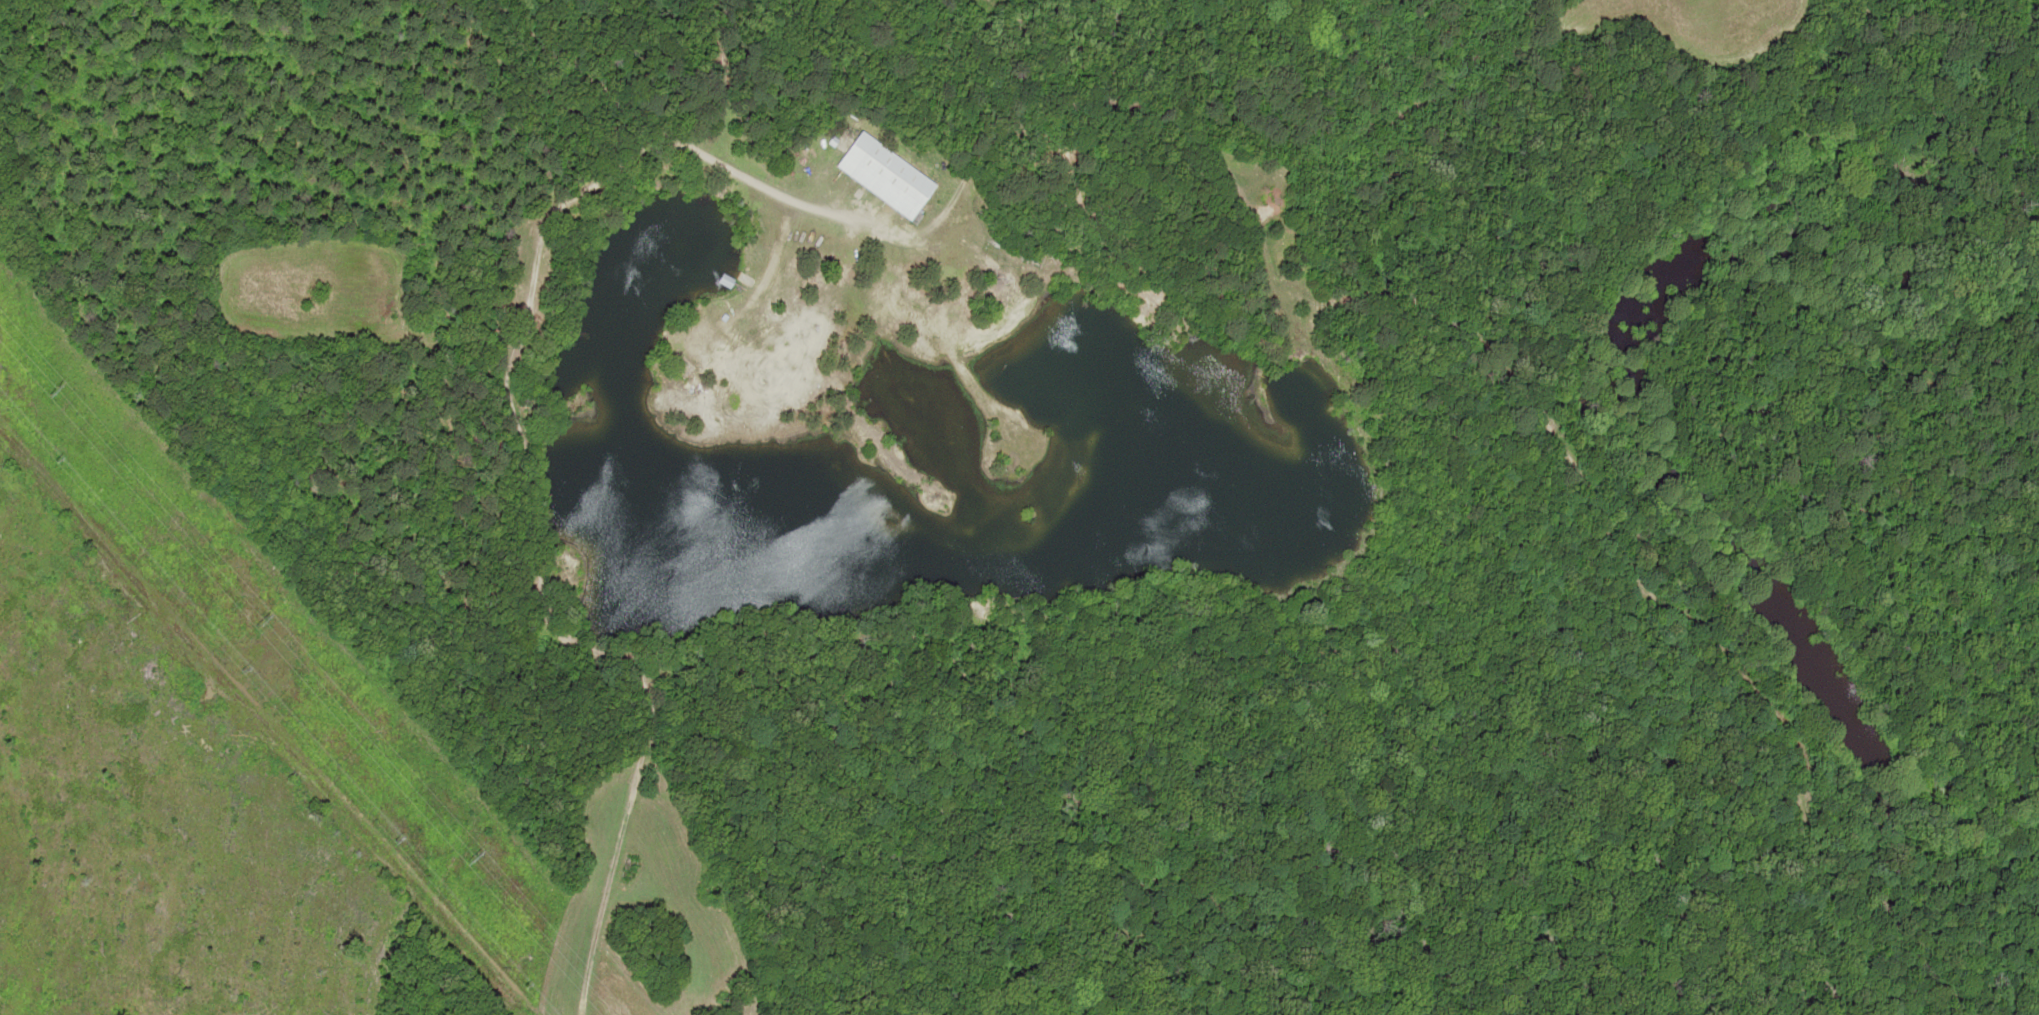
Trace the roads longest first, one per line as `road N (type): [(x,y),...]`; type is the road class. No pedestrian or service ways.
road 1 (residential): [(494,0),(611,94),(719,165),(828,213),(881,219)]

